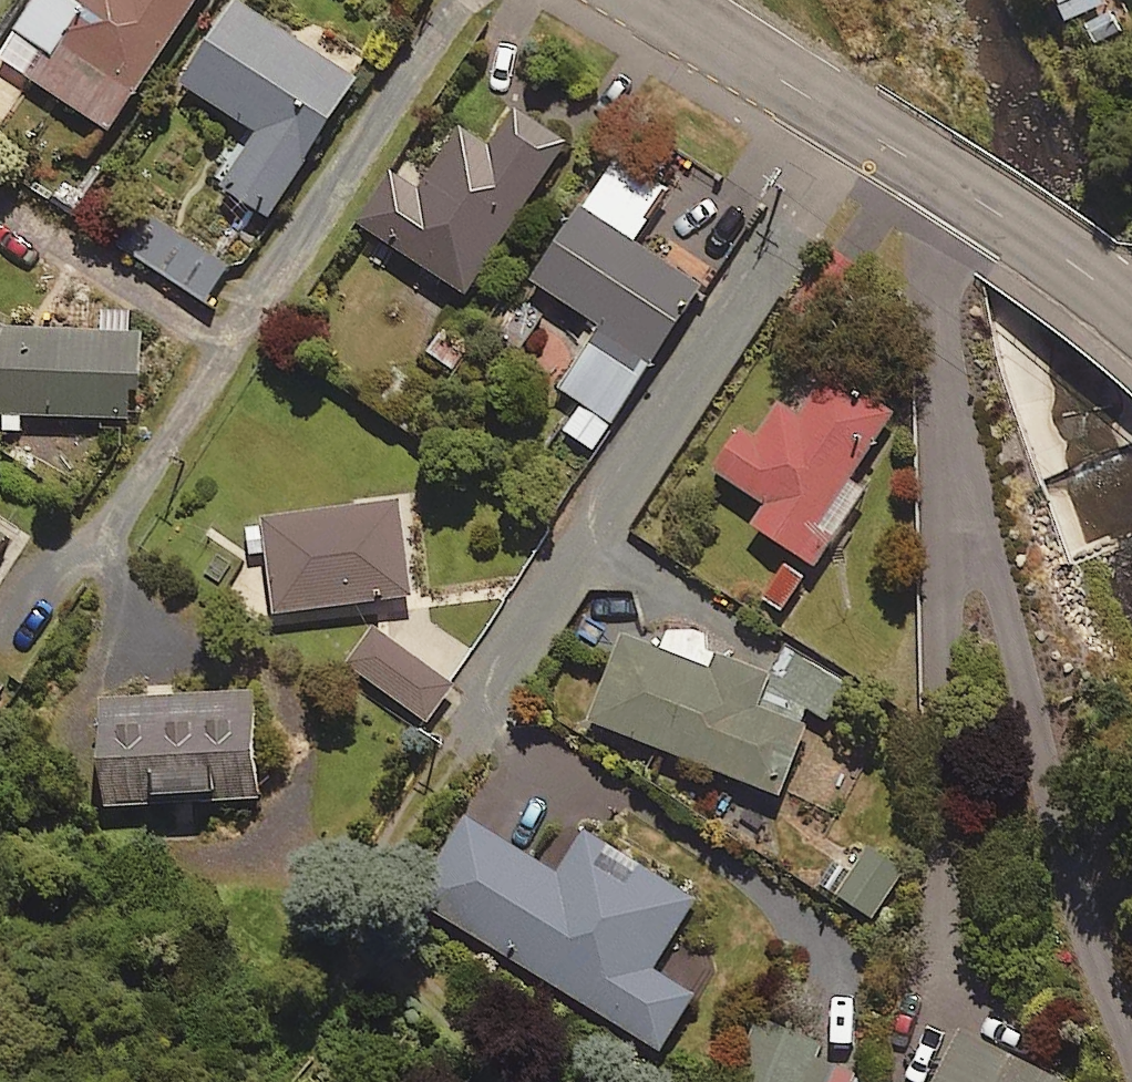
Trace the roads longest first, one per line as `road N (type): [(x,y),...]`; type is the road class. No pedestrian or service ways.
road 1 (unclassified): [(1131,304),(889,144)]
road 2 (unclassified): [(656,0),(889,144)]

